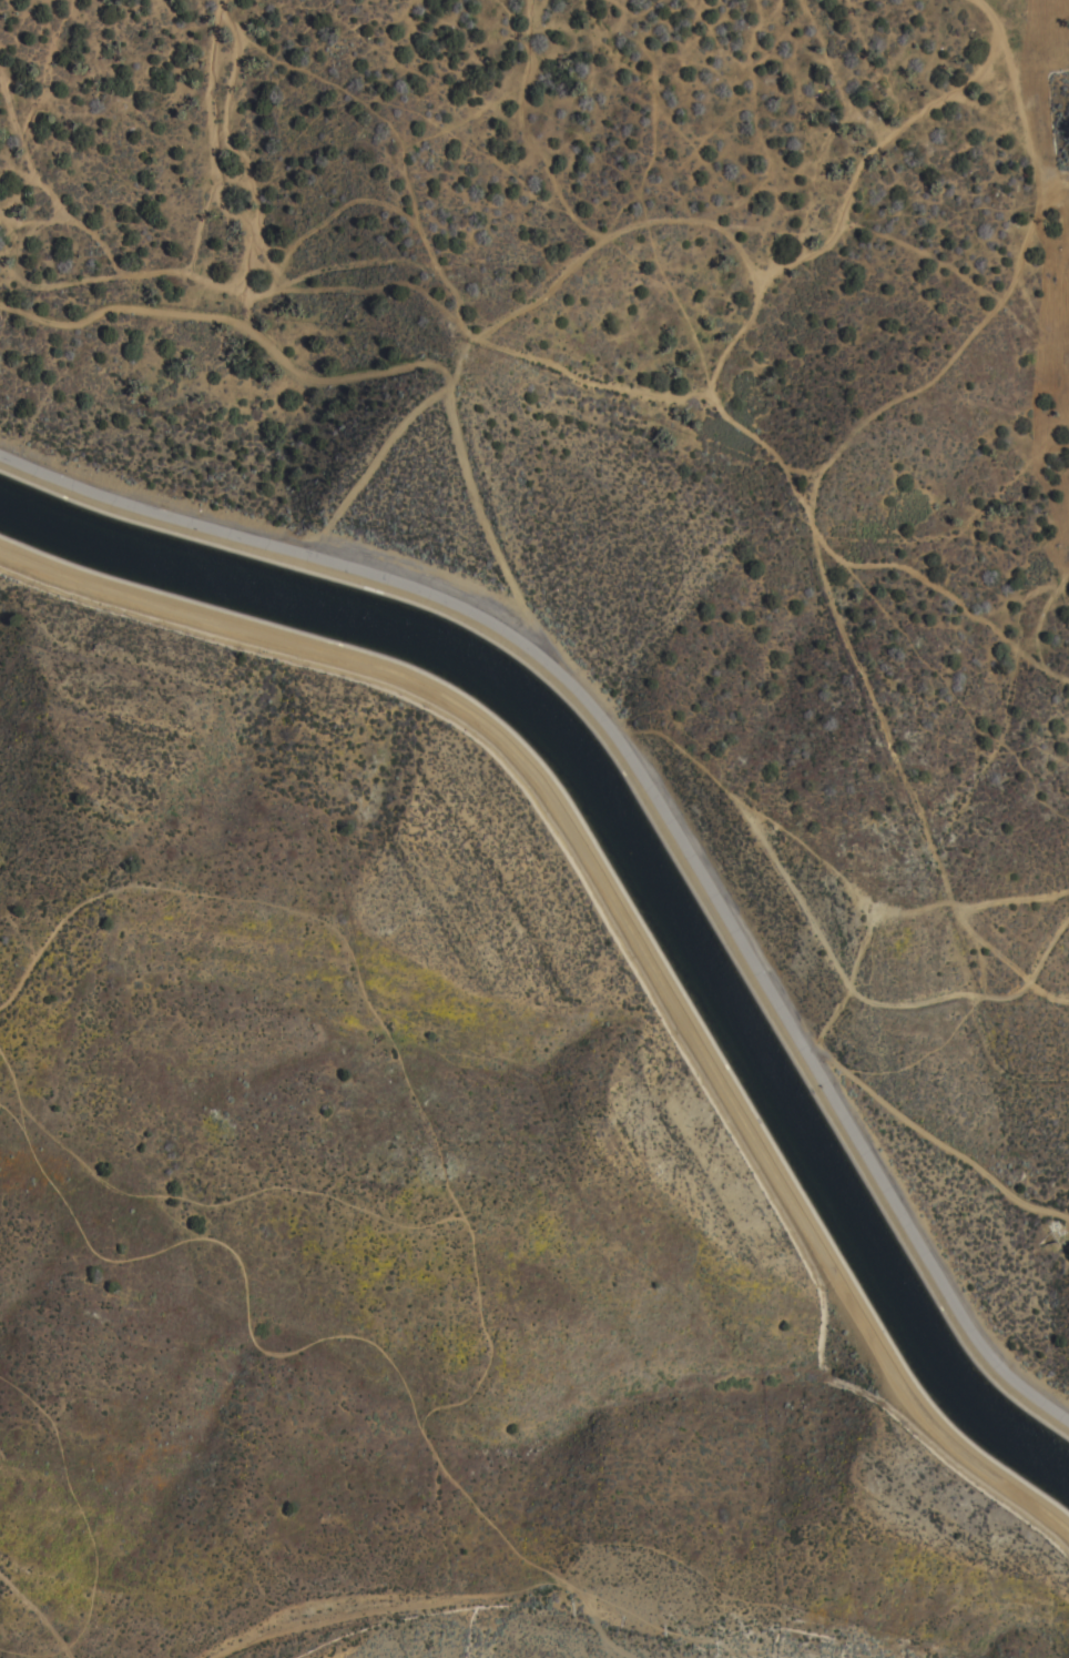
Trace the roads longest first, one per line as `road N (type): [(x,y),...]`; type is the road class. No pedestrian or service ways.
road 1 (track): [(0,548),(100,590),(438,697),(501,739),(924,1414),(1068,1532)]

